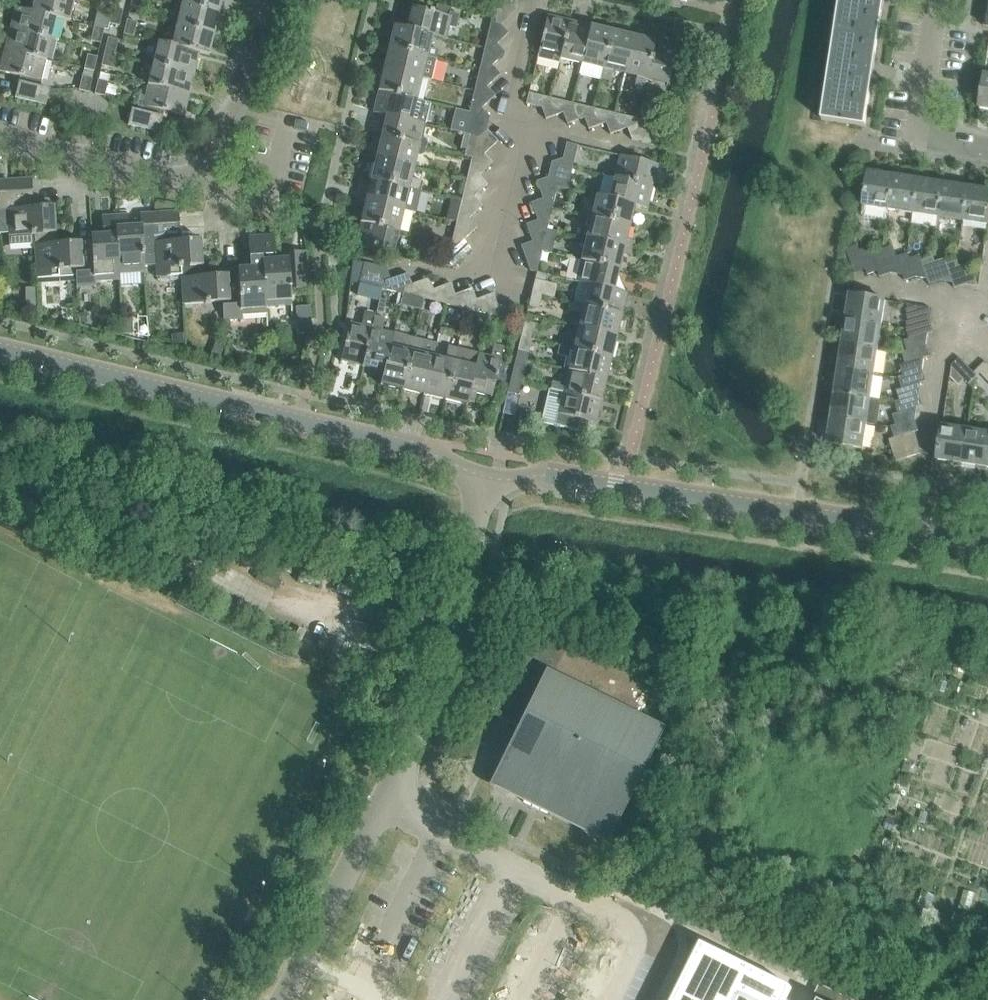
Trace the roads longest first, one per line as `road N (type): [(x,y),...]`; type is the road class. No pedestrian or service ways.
road 1 (tertiary): [(987,543),(561,477),(486,478)]
road 2 (tertiary): [(486,478),(410,449),(0,351)]
road 3 (unclassified): [(700,999),(682,955),(382,804)]
road 4 (unclassified): [(382,804),(443,665),(486,478)]
road 5 (residential): [(528,0),(508,104),(525,135),(493,272)]
road 6 (track): [(453,631),(266,587),(193,561)]
road 7 (residential): [(987,155),(913,143),(936,0)]
road 8 (unclassified): [(284,999),(382,804)]
road 9 (residential): [(187,186),(230,139),(271,0)]
road 10 (residential): [(187,186),(0,140)]

